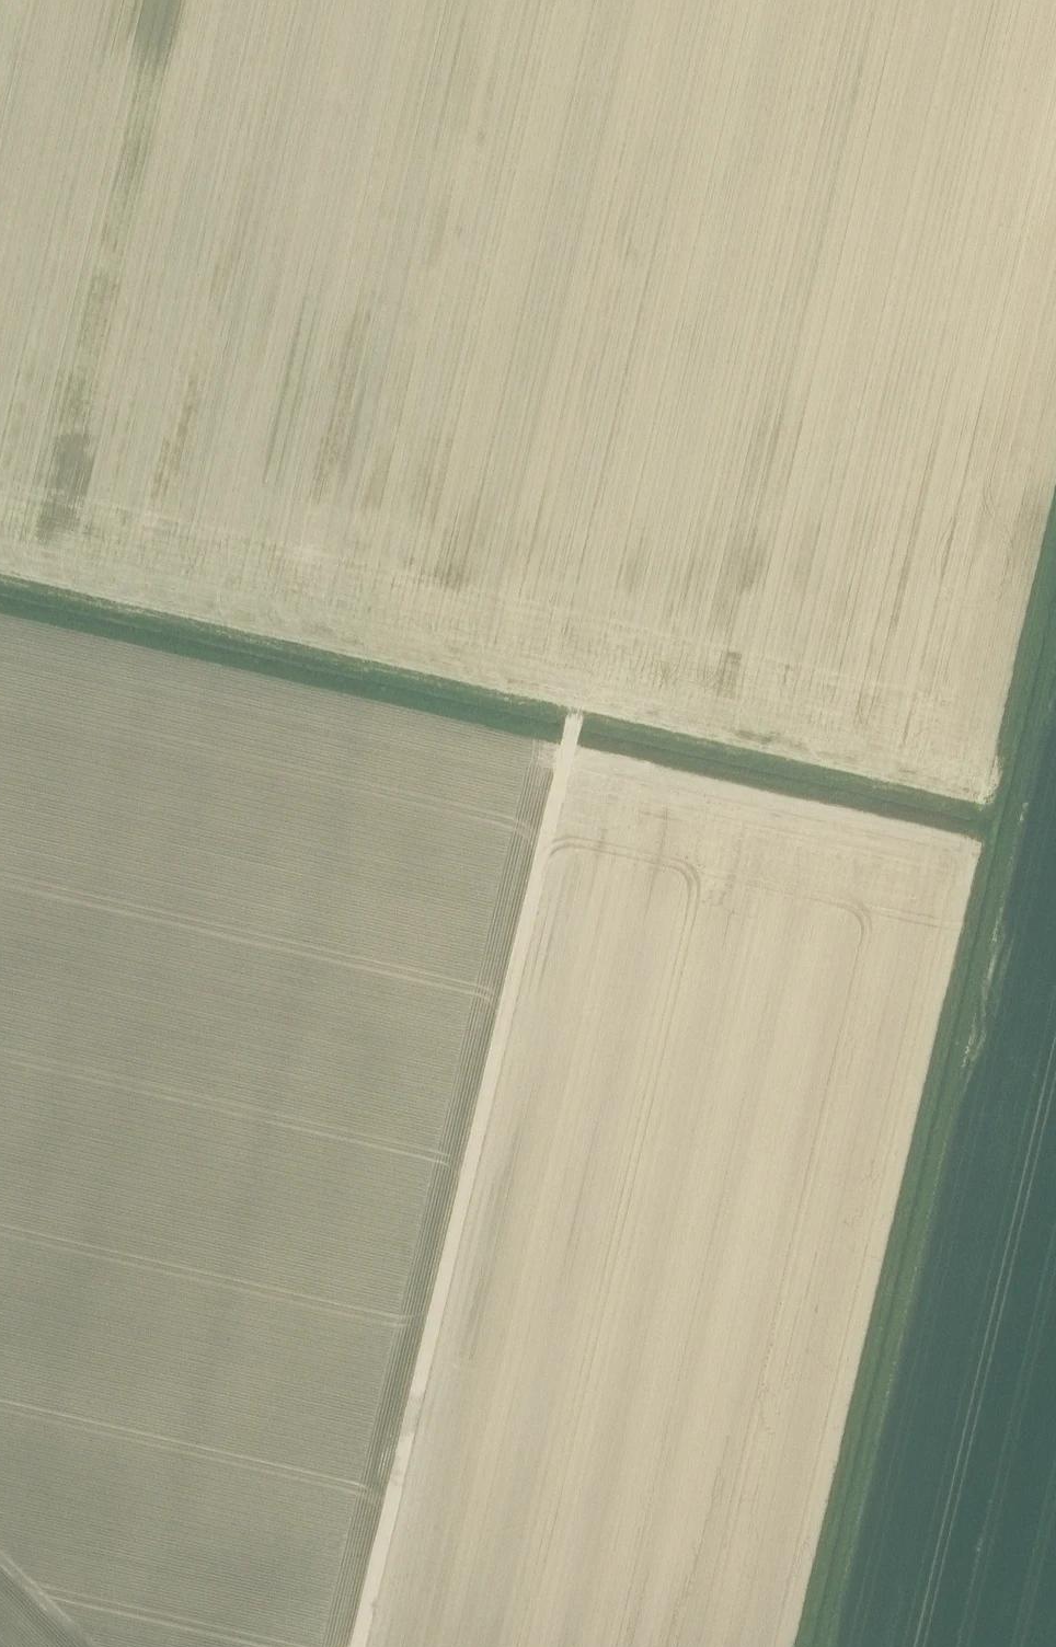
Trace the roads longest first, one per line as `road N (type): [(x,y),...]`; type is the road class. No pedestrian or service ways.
road 1 (track): [(1055,526),(800,1646)]
road 2 (track): [(825,1646),(1055,636)]
road 3 (track): [(0,582),(991,811)]
road 4 (track): [(985,835),(0,609)]
road 5 (track): [(579,700),(357,1646)]

